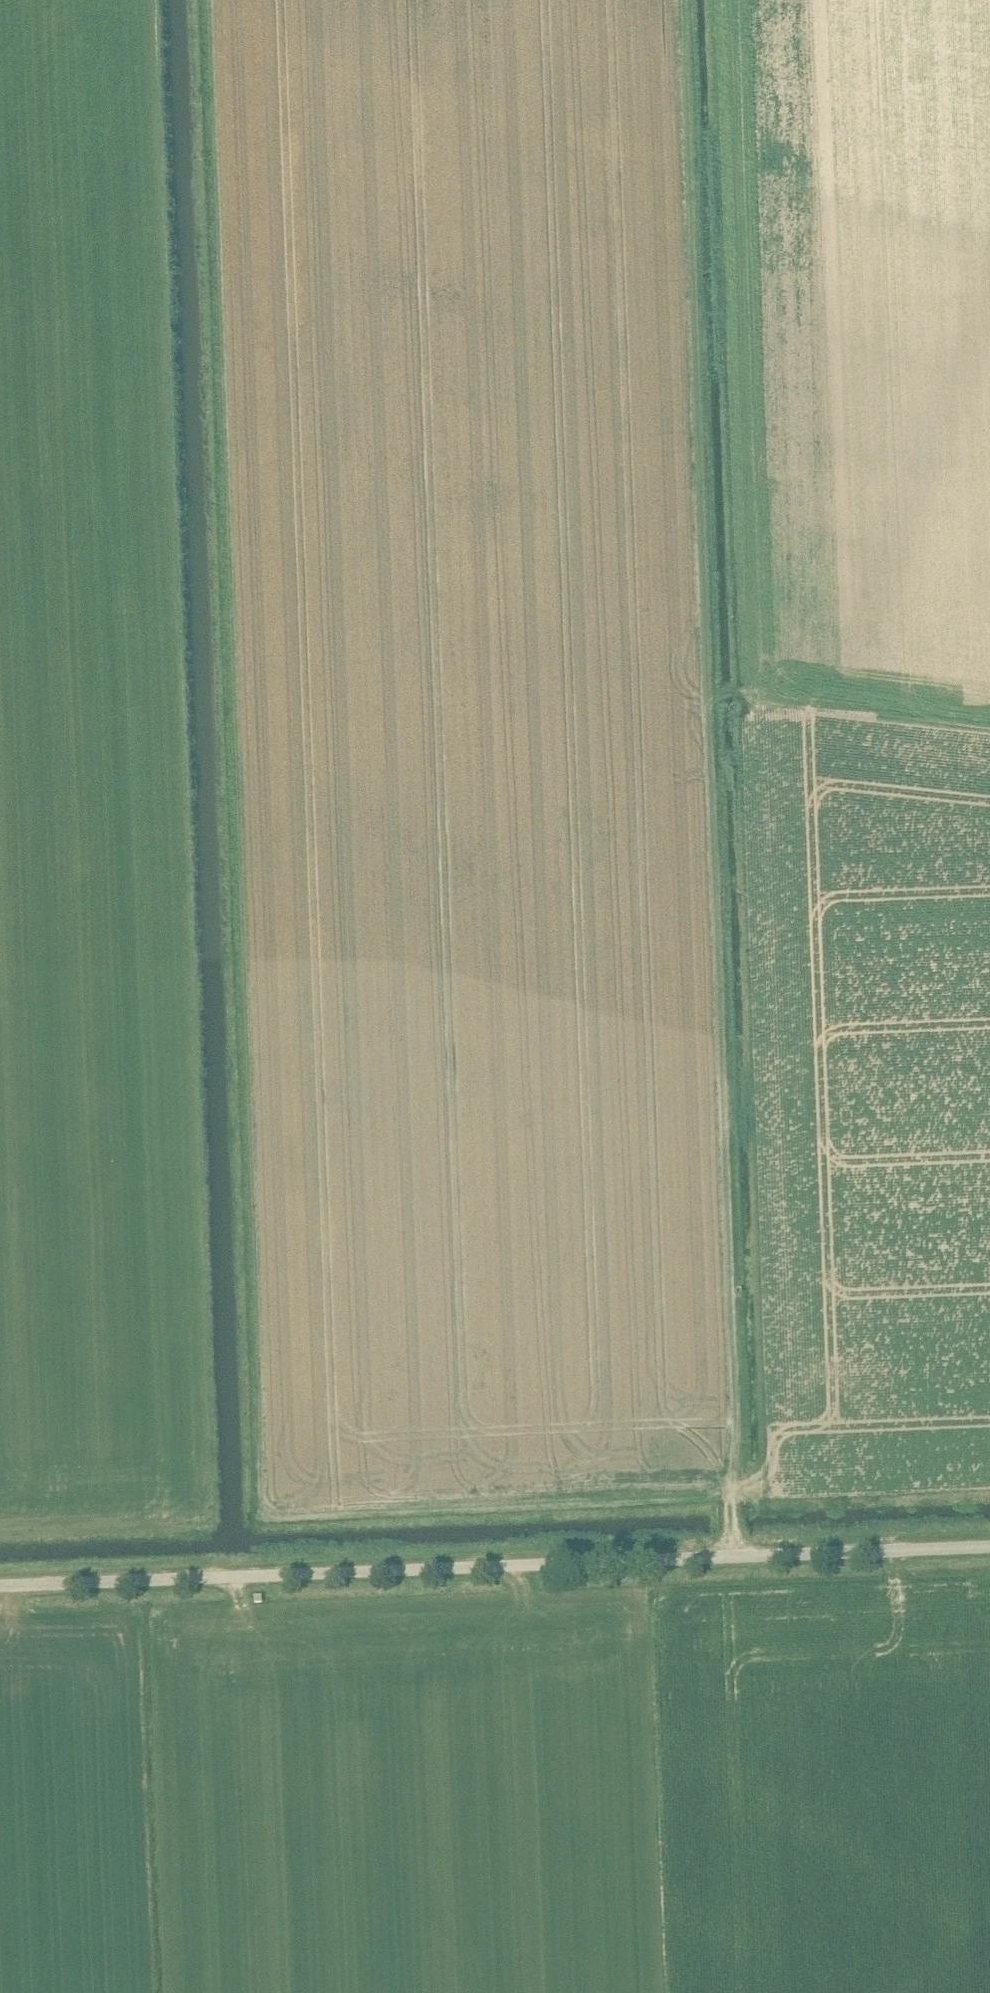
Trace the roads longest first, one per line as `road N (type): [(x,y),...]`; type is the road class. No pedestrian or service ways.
road 1 (unclassified): [(0,1586),(989,1546)]

